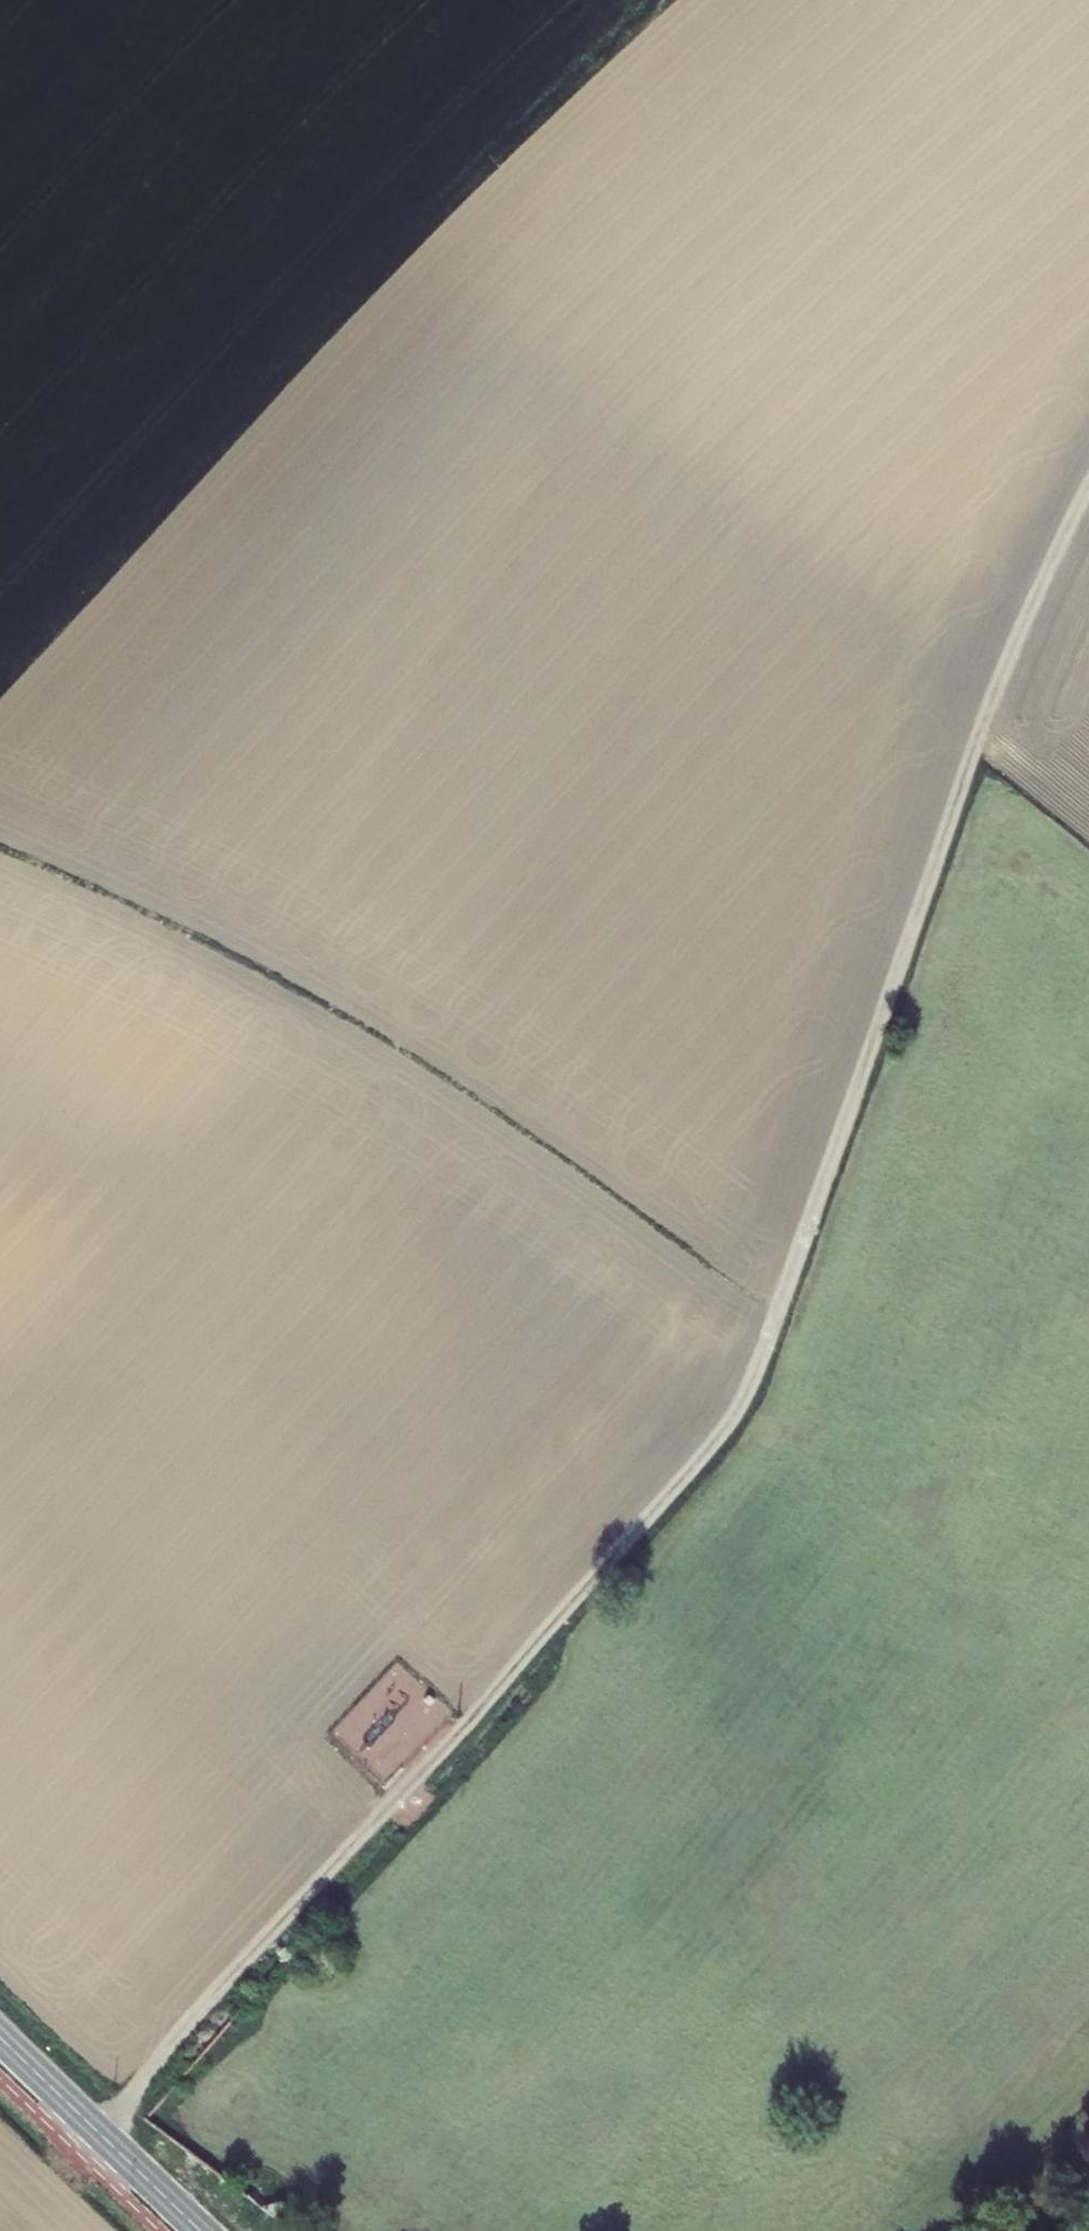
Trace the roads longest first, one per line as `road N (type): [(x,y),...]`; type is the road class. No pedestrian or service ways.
road 1 (track): [(103,2137),(738,1409),(834,1171),(995,688),(1088,496)]
road 2 (secondary): [(0,2036),(201,2230)]

